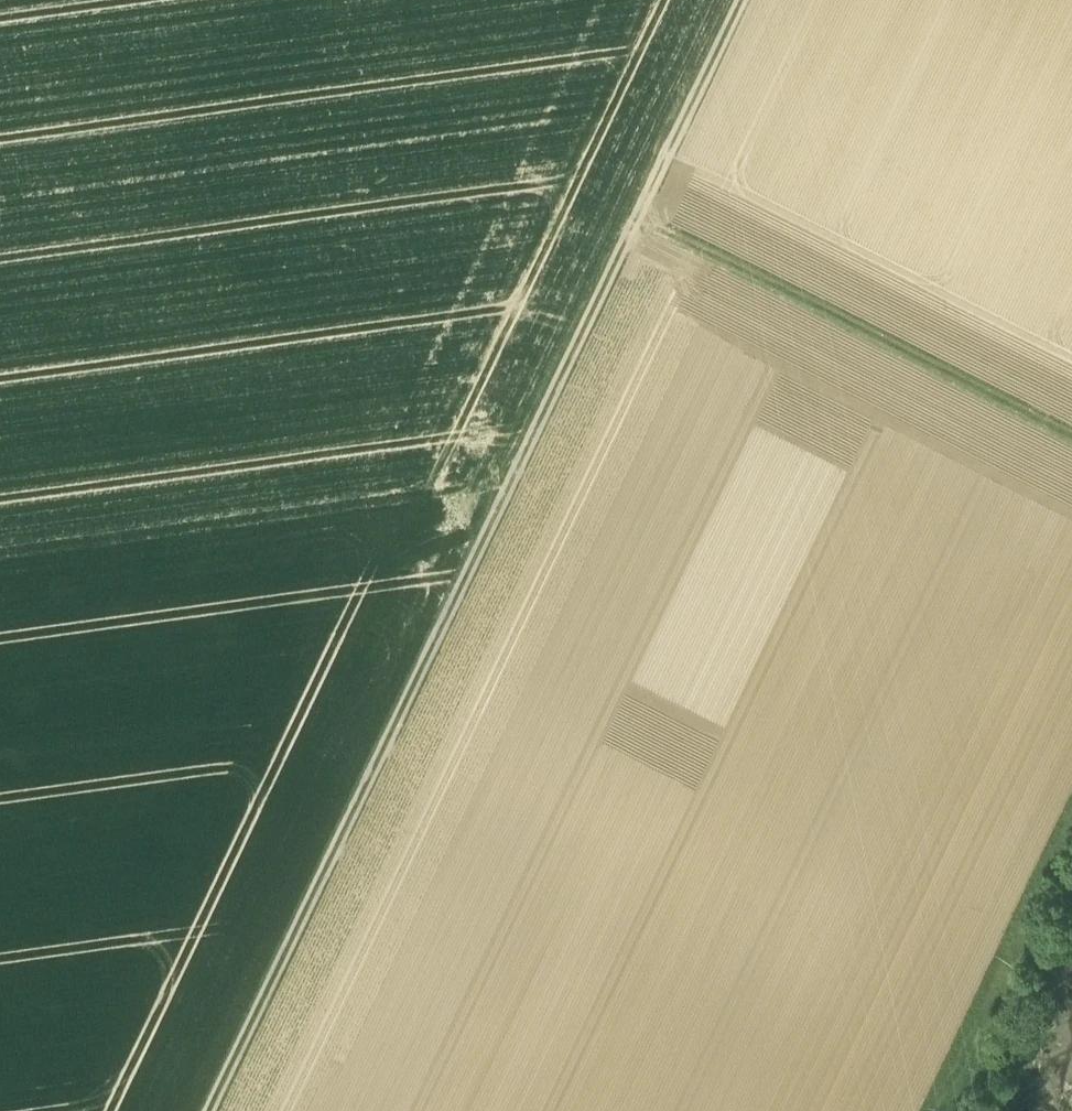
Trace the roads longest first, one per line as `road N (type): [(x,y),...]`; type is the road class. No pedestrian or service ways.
road 1 (track): [(742,0),(207,1110)]
road 2 (track): [(639,217),(1071,436)]

